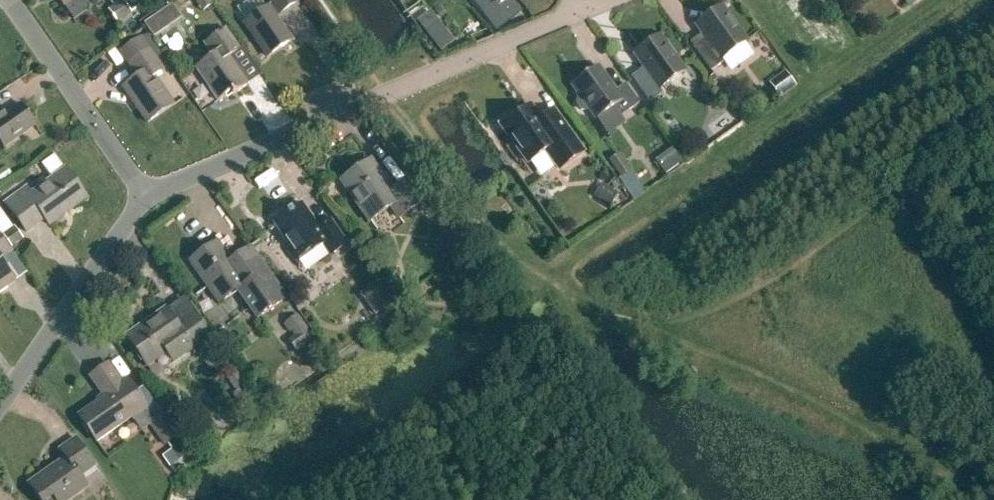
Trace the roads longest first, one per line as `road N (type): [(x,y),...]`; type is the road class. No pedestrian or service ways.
road 1 (residential): [(144,195),(587,9)]
road 2 (residential): [(0,405),(144,195)]
road 3 (residential): [(144,195),(8,0)]

